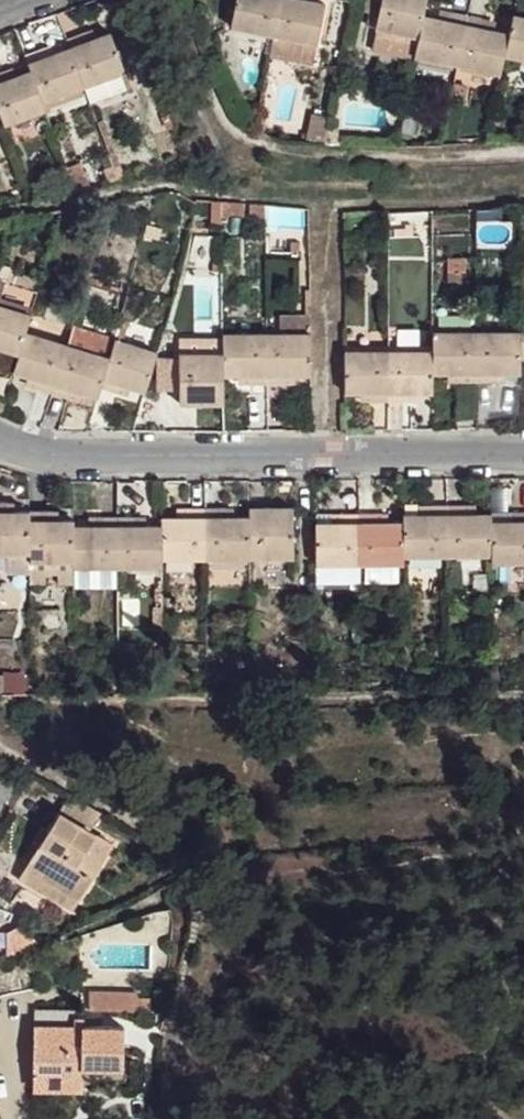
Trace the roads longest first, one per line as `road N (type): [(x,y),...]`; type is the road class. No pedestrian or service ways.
road 1 (residential): [(523,449),(23,456),(0,445)]

